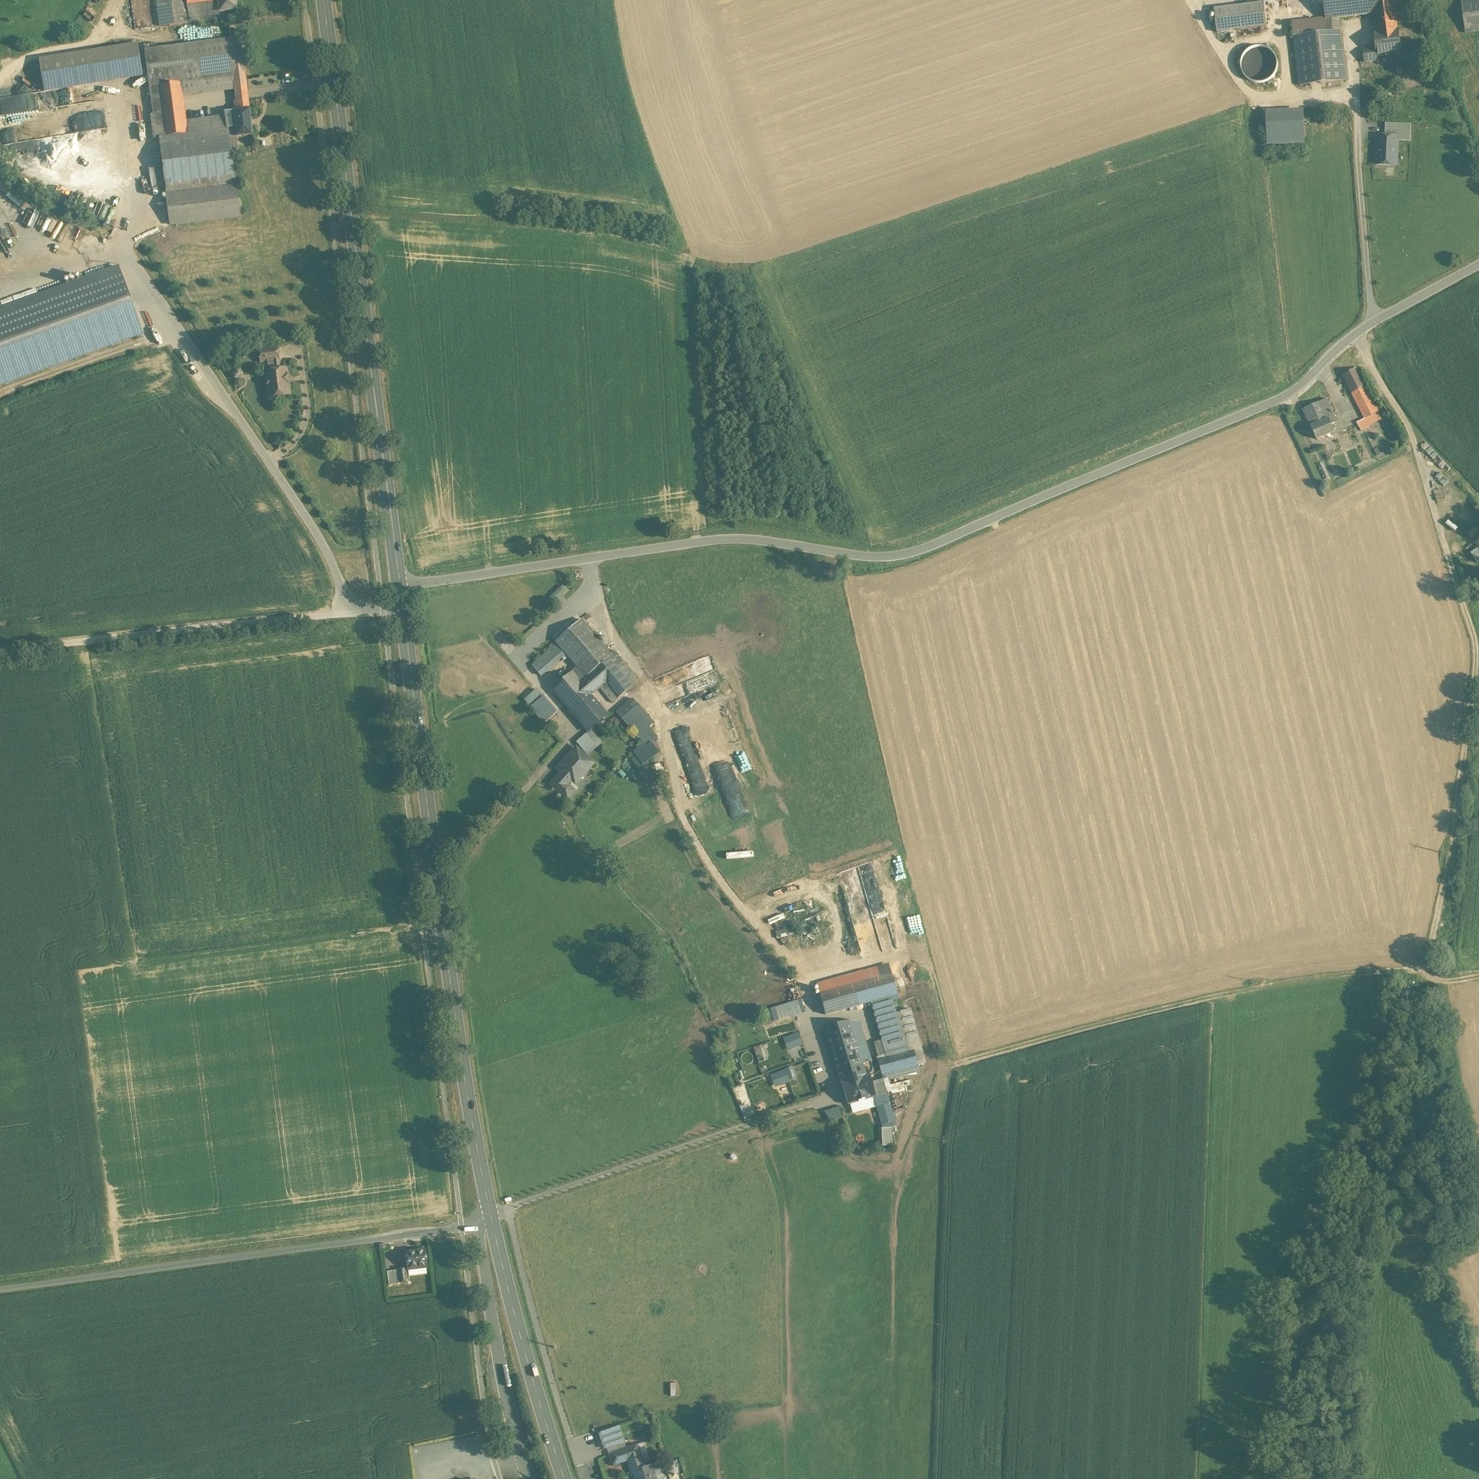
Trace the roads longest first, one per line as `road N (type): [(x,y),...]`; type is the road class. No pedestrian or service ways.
road 1 (tertiary): [(399,587),(746,538),(884,555),(929,548),(1273,403),(1372,322),(1478,264)]
road 2 (primary): [(399,587),(490,1216)]
road 3 (primary): [(324,0),(399,587)]
road 4 (track): [(115,119),(126,249),(323,544),(344,610)]
road 5 (unclassified): [(0,1297),(360,1248),(490,1216)]
road 6 (track): [(0,652),(401,607)]
road 7 (primary): [(490,1216),(566,1478)]
road 8 (track): [(0,84),(35,58),(90,40),(118,0)]
road 9 (track): [(122,191),(46,179),(0,152)]
road 10 (track): [(298,350),(304,426),(270,463)]

